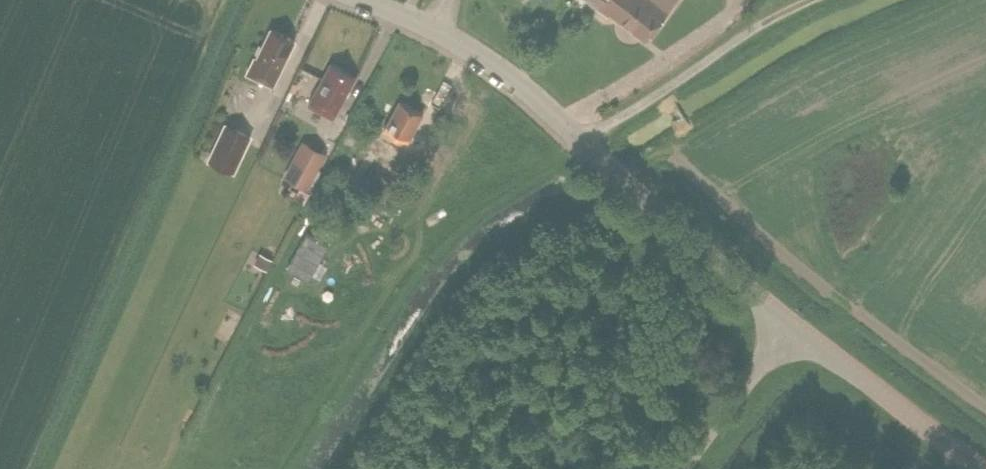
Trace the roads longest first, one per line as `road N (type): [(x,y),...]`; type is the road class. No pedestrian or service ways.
road 1 (tertiary): [(786,324),(582,141)]
road 2 (tertiary): [(363,0),(415,19),(516,80),(582,141)]
road 3 (tertiary): [(976,468),(786,324)]
road 4 (unclassified): [(683,468),(786,324)]

